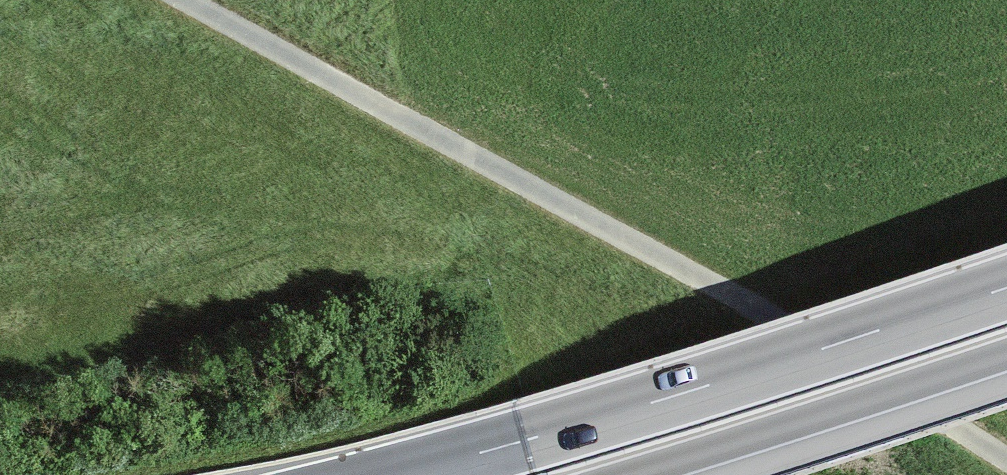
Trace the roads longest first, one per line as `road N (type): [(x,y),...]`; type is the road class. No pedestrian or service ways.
road 1 (track): [(185,0),(757,309),(1006,459)]
road 2 (trunk): [(1006,287),(396,474)]
road 3 (trunk): [(629,474),(1006,354)]

